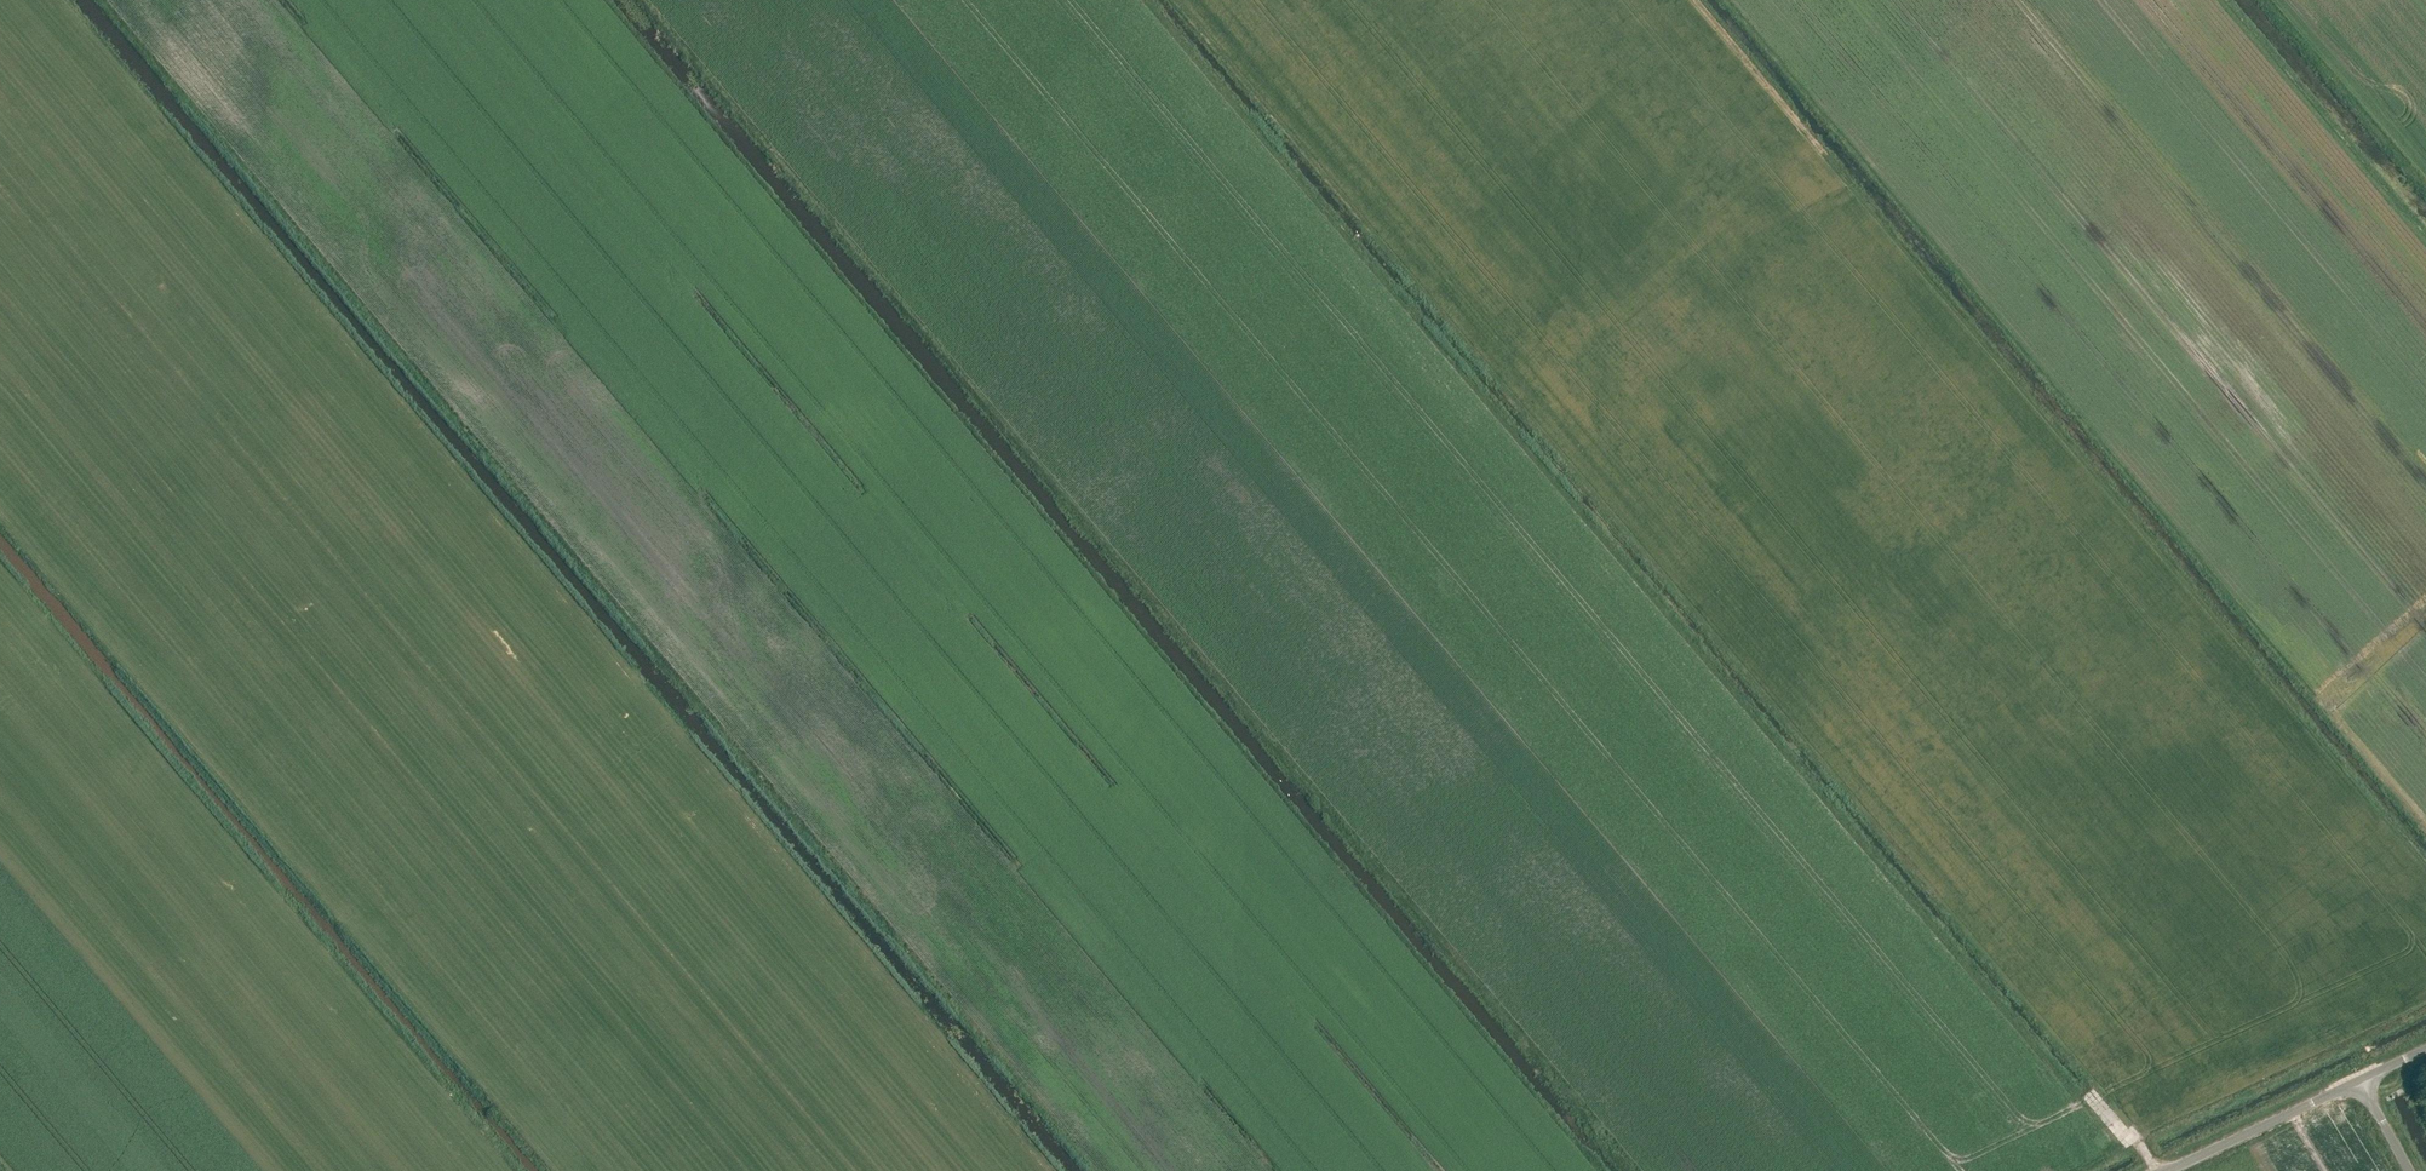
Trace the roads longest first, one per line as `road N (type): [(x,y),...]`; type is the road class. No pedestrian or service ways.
road 1 (unclassified): [(2168,1170),(2361,1080)]

